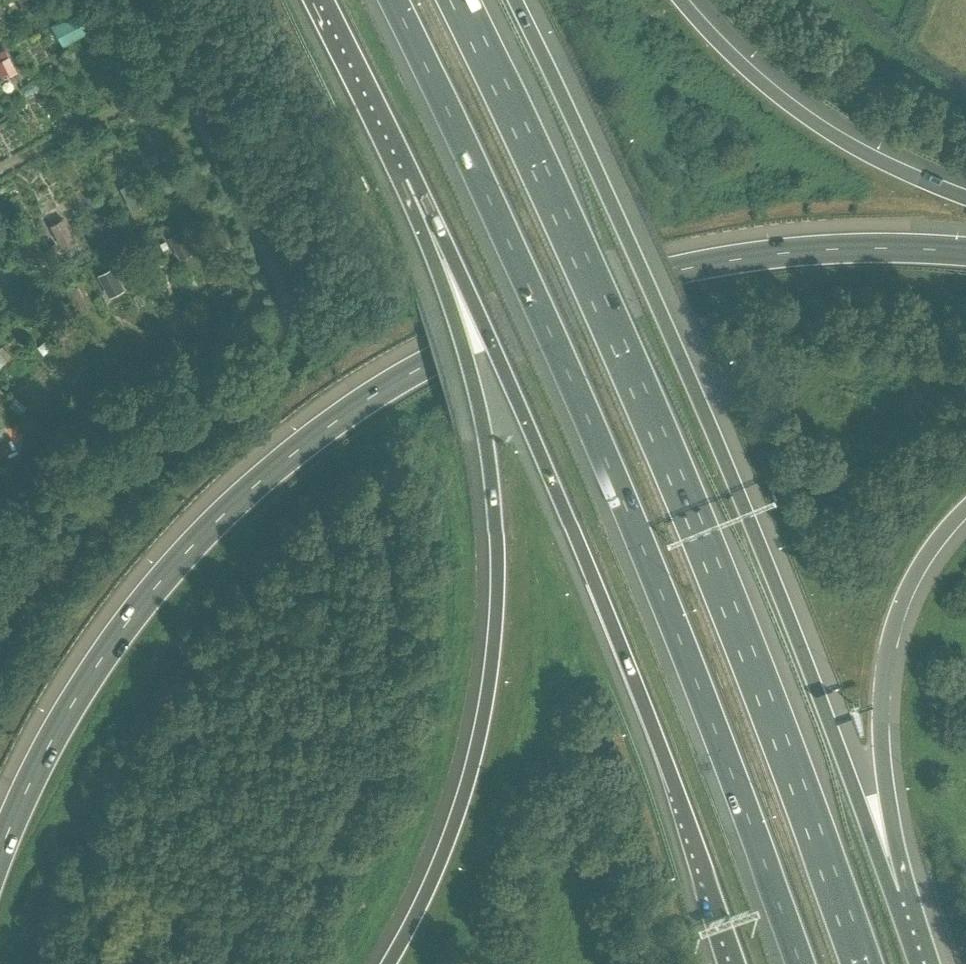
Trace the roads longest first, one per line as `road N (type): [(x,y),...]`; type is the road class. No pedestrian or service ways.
road 1 (motorway): [(965,252),(828,249),(674,271),(517,318),(422,365),(320,431),(158,585),(65,718),(0,855)]
road 2 (motorway): [(392,0),(645,551),(800,963)]
road 3 (motorway): [(861,963),(629,369),(457,0)]
road 4 (motorway): [(909,945),(789,620),(677,353),(513,0)]
road 5 (motorway): [(410,177),(527,418),(739,963)]
road 6 (motorway): [(410,177),(473,376),(498,557),(496,634),(465,793),(390,963)]
road 7 (motorway): [(909,945),(907,893),(884,784),(883,691),(912,587),(965,511)]
road 8 (motorway): [(965,198),(792,108),(681,0)]
road 9 (motorway): [(319,0),(410,177)]

